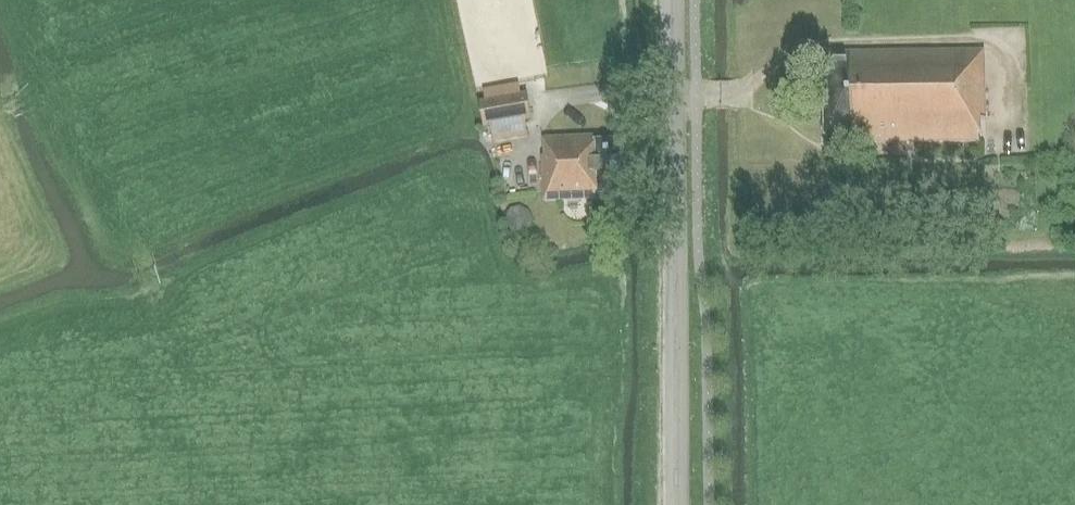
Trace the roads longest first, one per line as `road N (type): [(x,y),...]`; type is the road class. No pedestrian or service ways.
road 1 (secondary): [(677,504),(673,0)]

